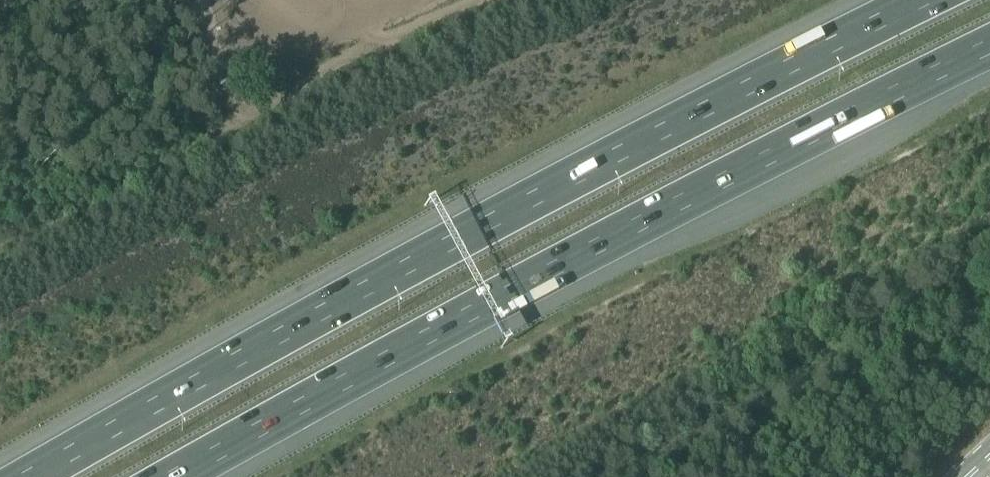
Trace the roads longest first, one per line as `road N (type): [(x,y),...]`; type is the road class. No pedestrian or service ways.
road 1 (motorway): [(927,0),(575,177),(31,476)]
road 2 (motorway): [(178,476),(610,239),(989,47)]

